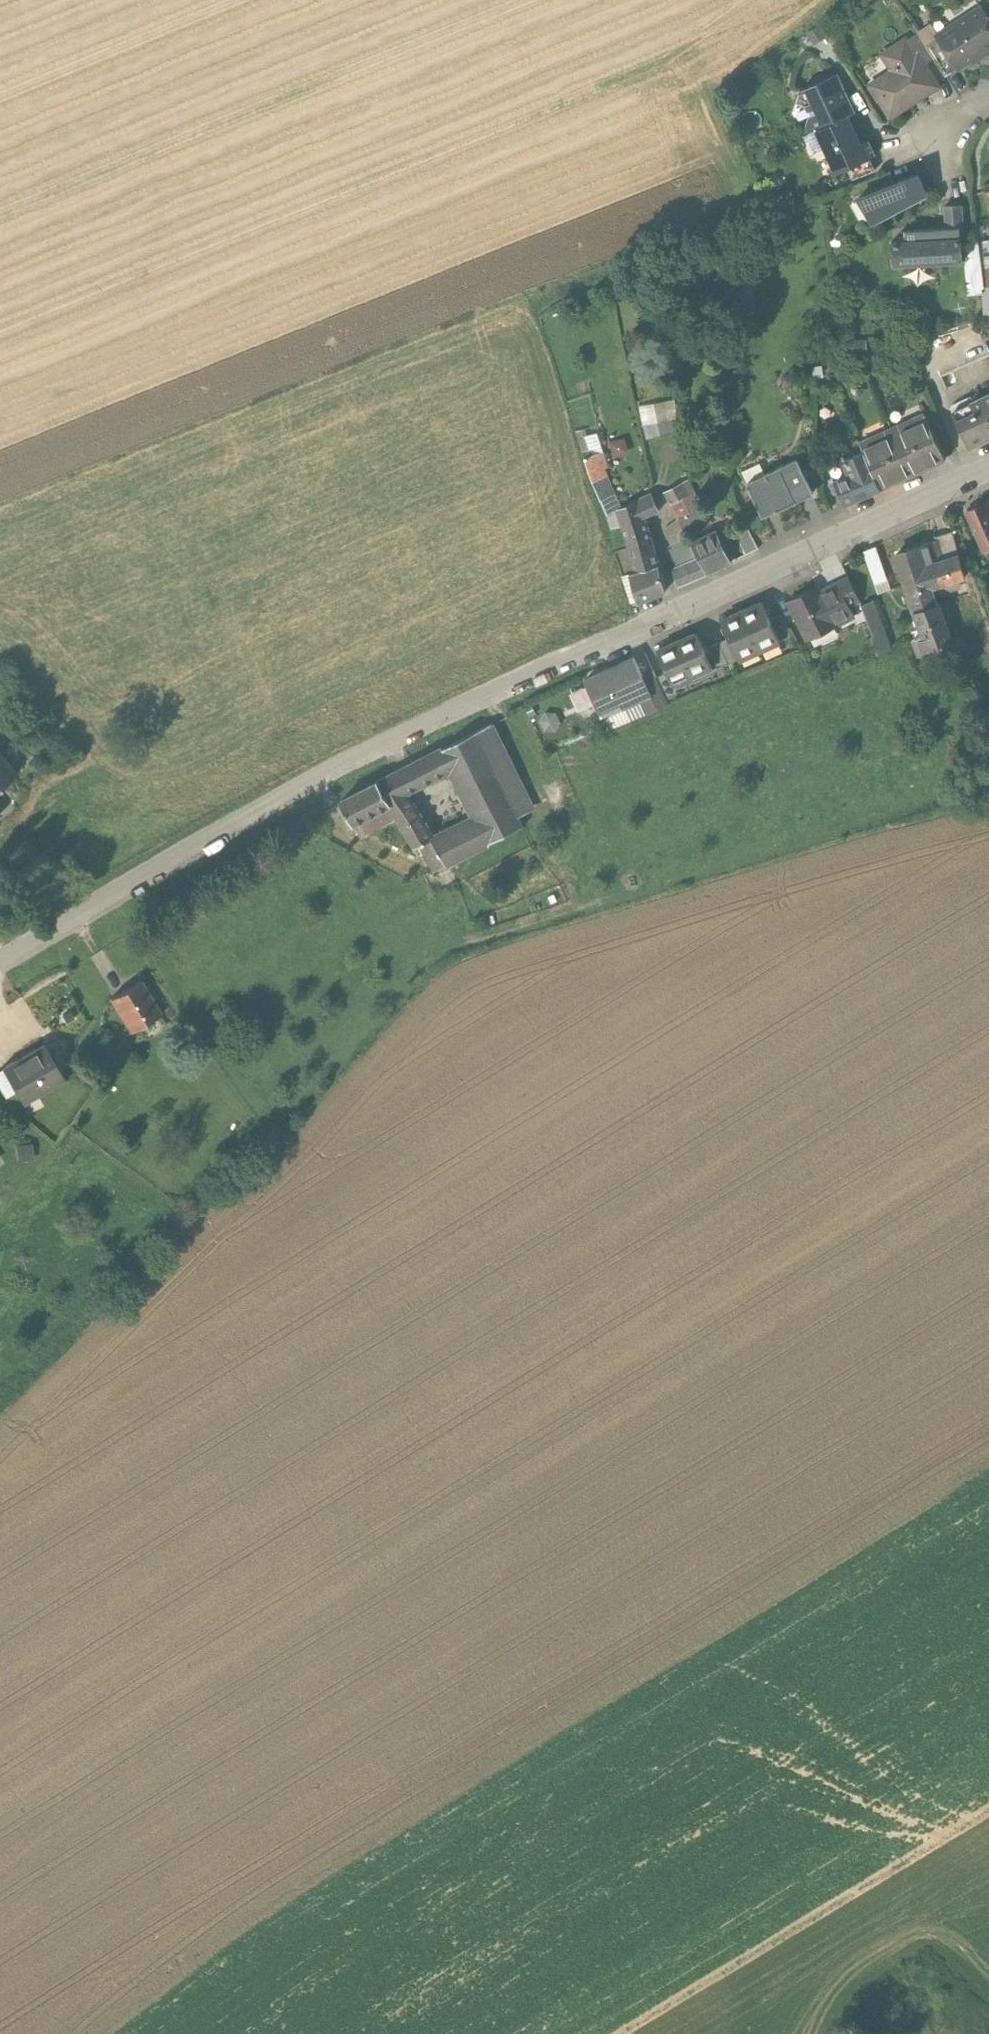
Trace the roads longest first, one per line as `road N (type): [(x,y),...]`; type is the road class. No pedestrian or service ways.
road 1 (residential): [(988,471),(360,765),(0,965)]

